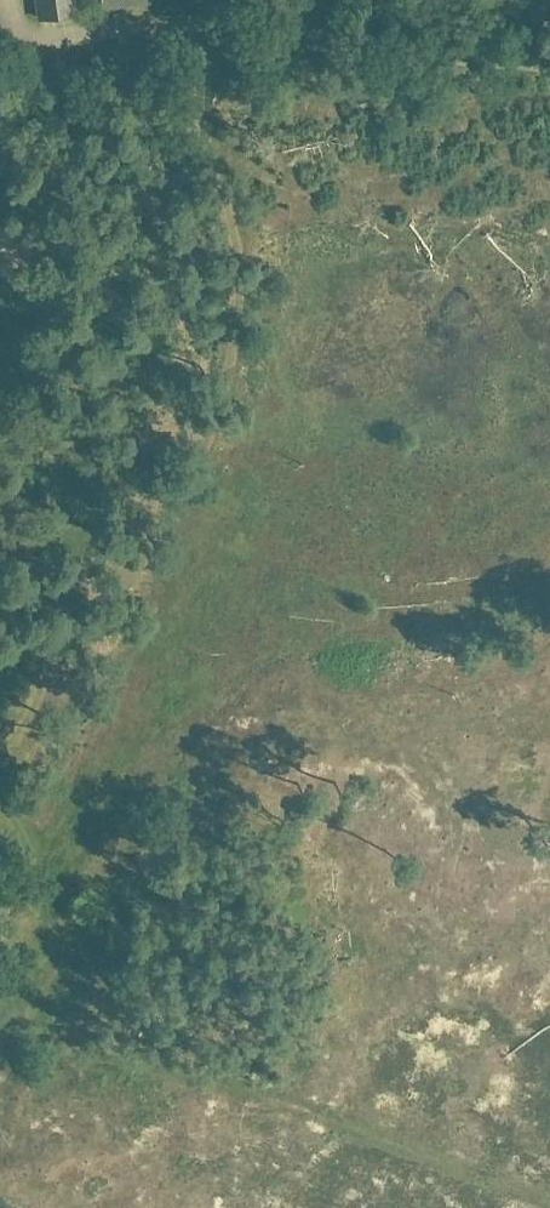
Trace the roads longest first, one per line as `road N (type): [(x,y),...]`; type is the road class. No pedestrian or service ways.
road 1 (track): [(209,30),(549,65)]

